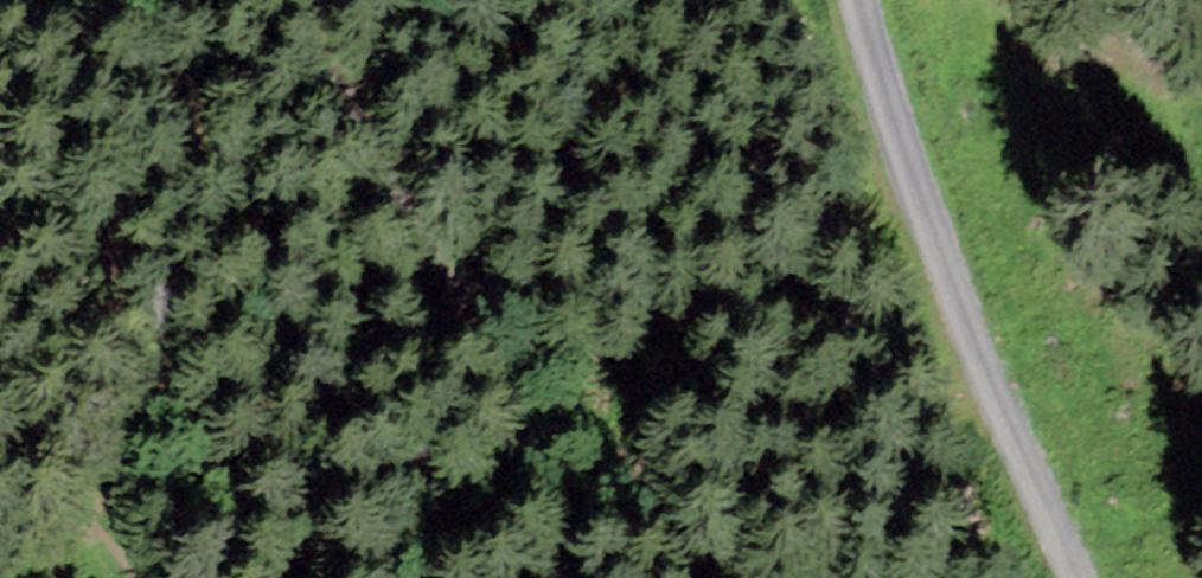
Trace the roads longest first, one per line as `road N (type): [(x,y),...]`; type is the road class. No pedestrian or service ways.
road 1 (track): [(287,0),(563,465),(630,530),(716,577)]
road 2 (unclassified): [(858,0),(940,252),(1079,577)]
road 3 (track): [(0,418),(117,577)]

